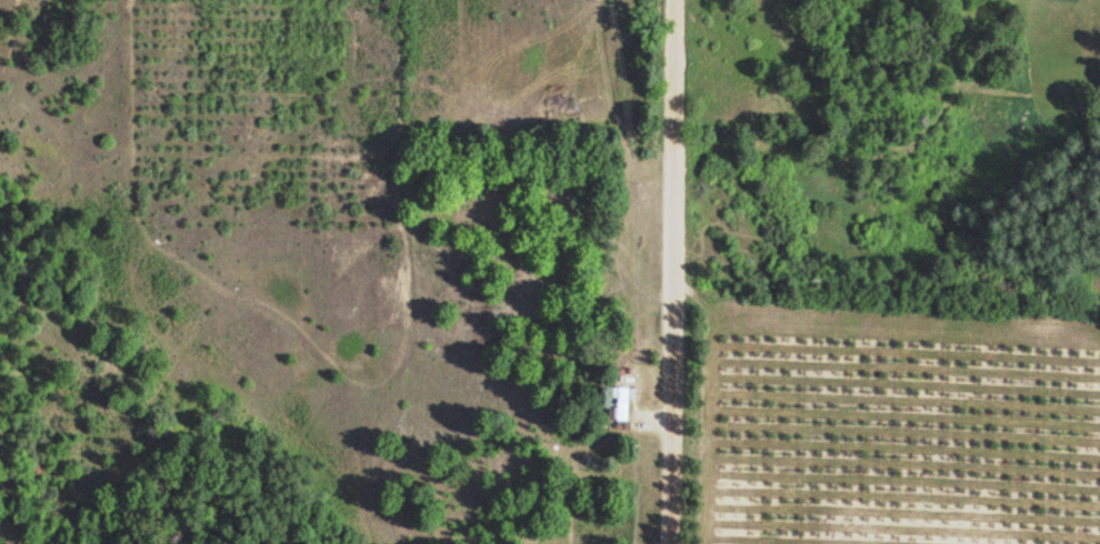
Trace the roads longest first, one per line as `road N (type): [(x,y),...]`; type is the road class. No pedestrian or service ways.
road 1 (residential): [(667,543),(671,0)]

